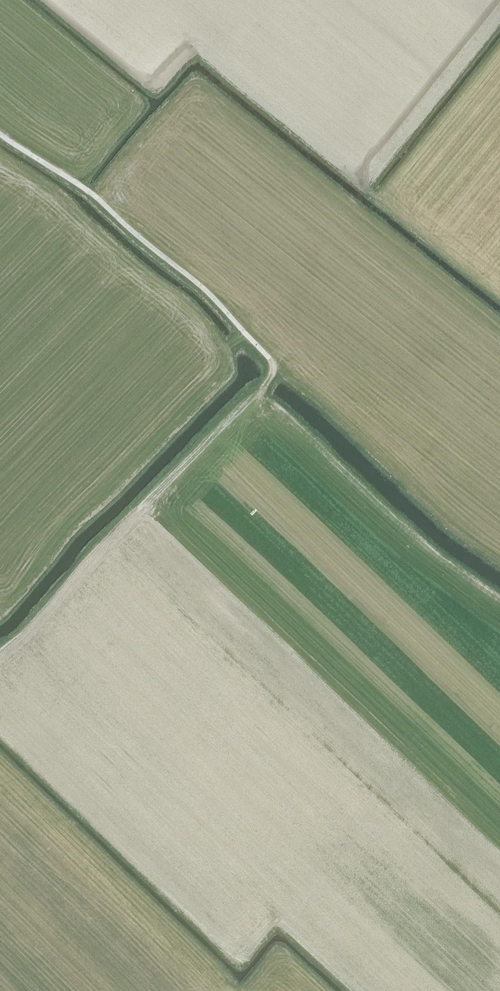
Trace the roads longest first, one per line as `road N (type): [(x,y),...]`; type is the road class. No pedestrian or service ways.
road 1 (unclassified): [(270,358),(203,287),(96,197),(0,133)]

